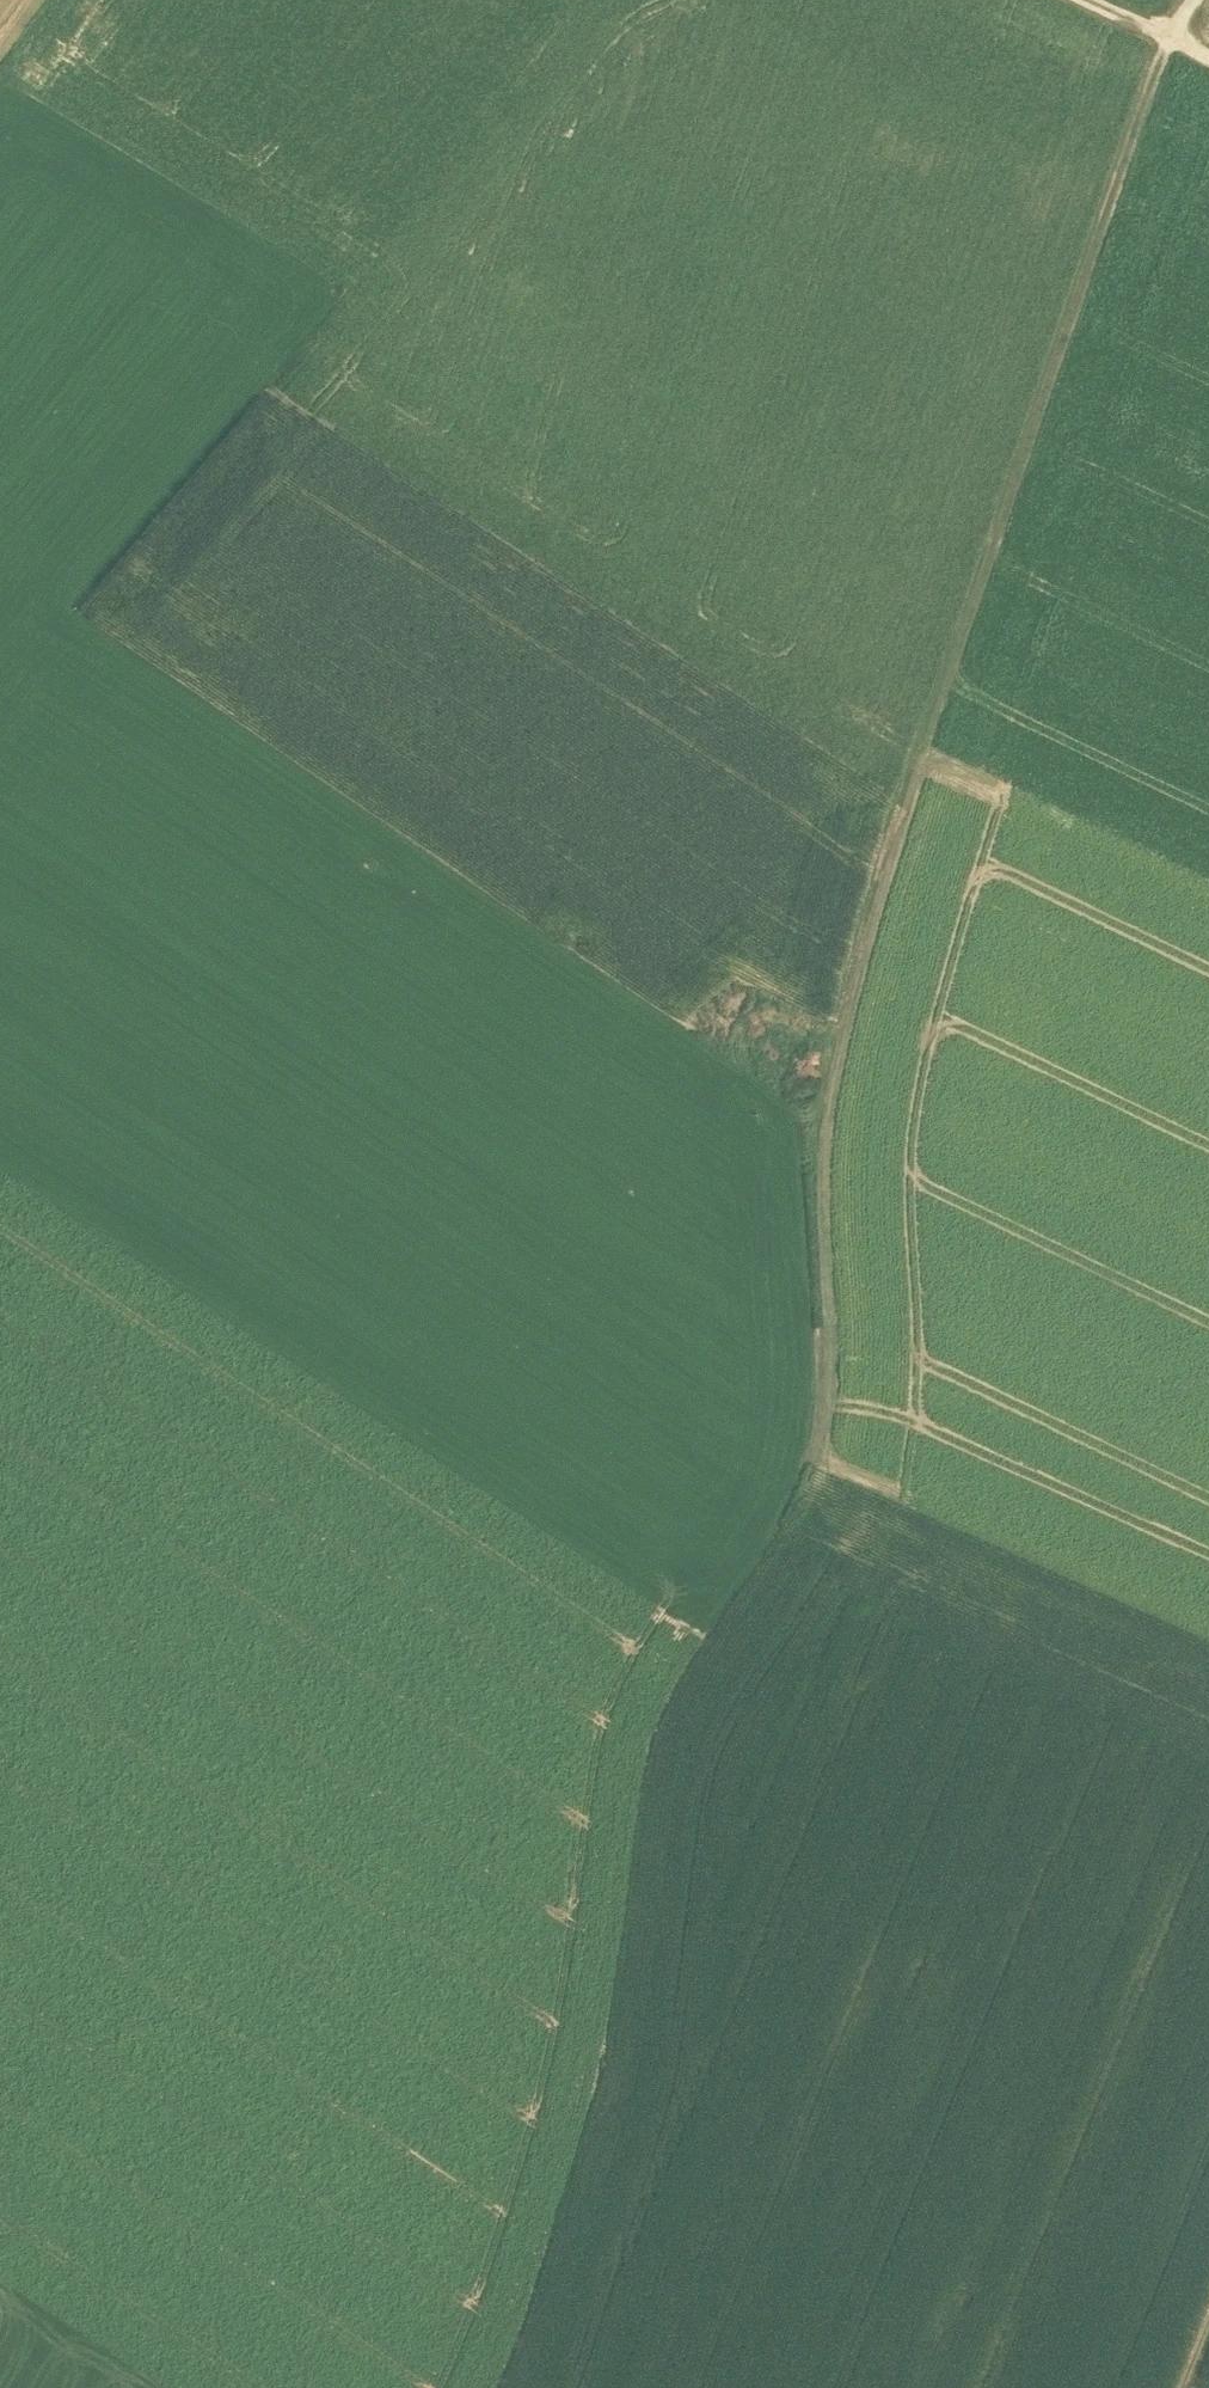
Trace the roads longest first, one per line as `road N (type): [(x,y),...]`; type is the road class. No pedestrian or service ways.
road 1 (track): [(1171,45),(1082,283),(816,1086),(805,1153),(835,1372),(829,1418),(794,1511)]
road 2 (track): [(1078,0),(1208,63)]

